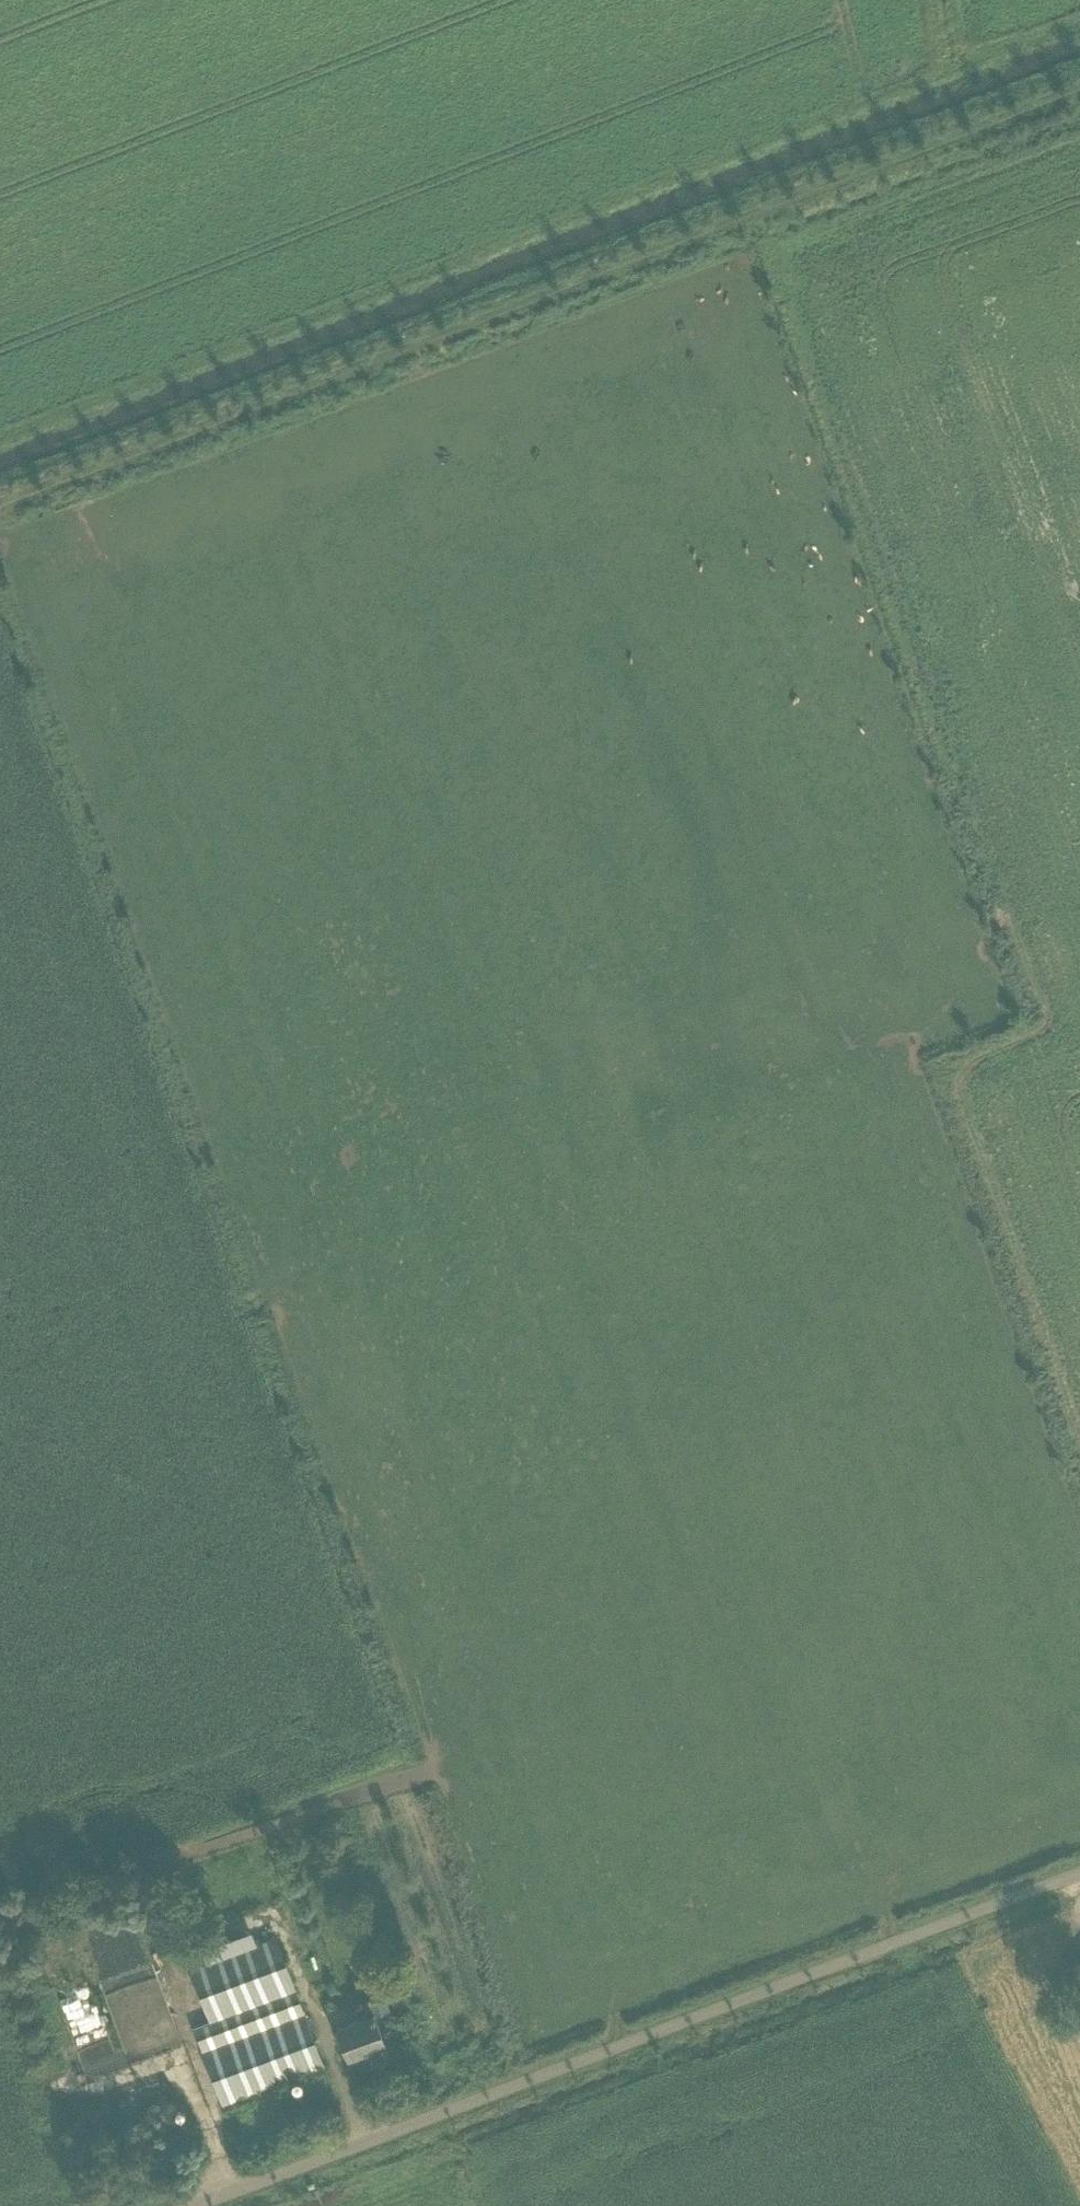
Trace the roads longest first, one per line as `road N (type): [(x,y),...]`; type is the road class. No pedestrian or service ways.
road 1 (track): [(1079,87),(0,511)]
road 2 (unclassified): [(216,2205),(1079,1882)]

